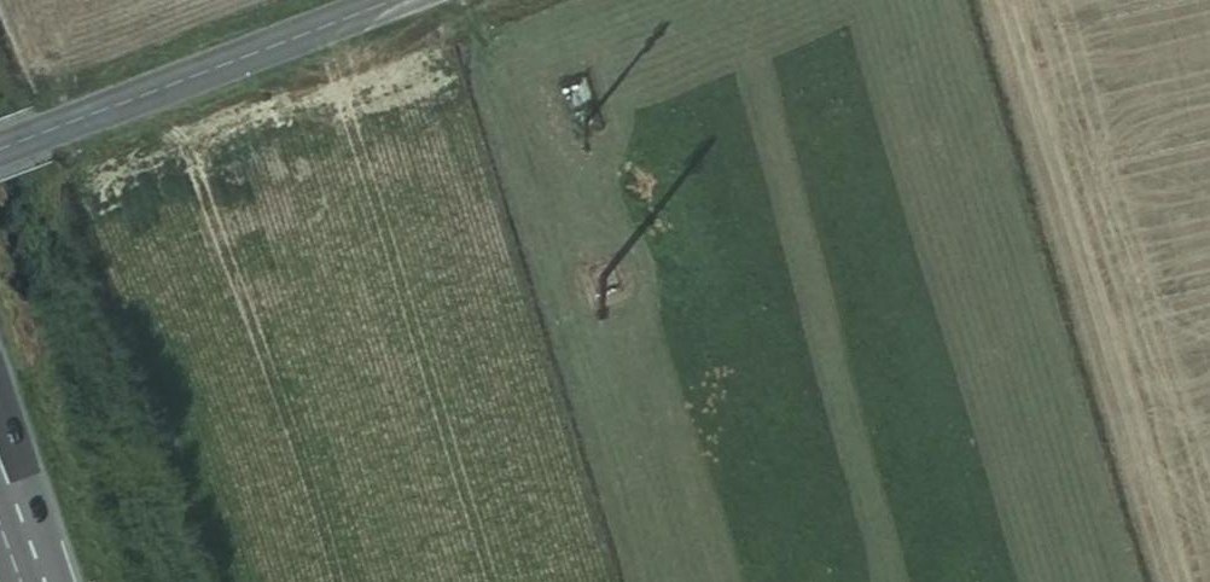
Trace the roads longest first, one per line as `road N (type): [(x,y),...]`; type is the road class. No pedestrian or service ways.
road 1 (tertiary): [(391,0),(0,154)]

